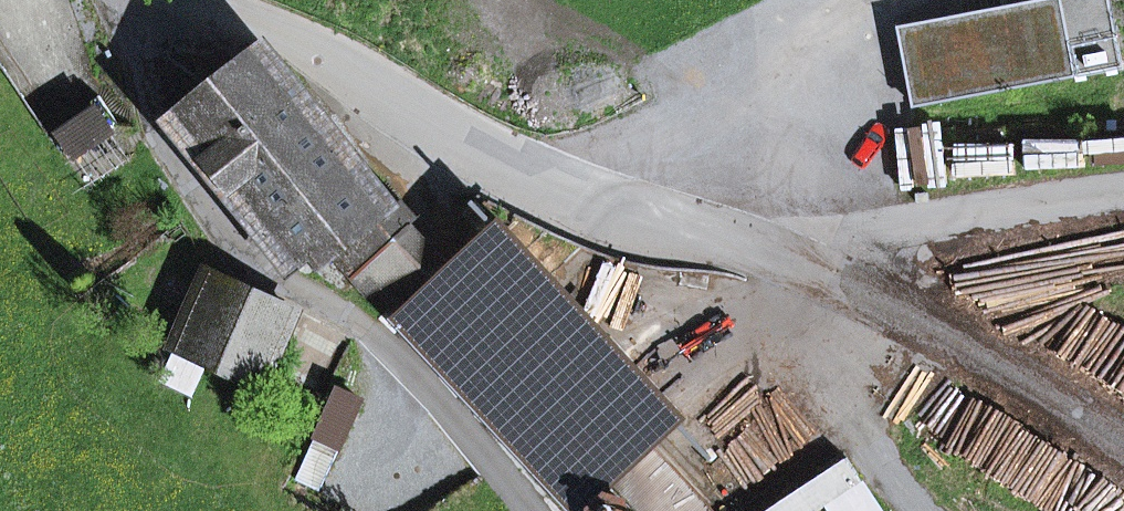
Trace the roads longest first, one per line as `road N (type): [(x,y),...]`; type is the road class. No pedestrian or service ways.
road 1 (tertiary): [(207,0),(305,43),(541,184),(750,245),(960,347),(1123,443)]

